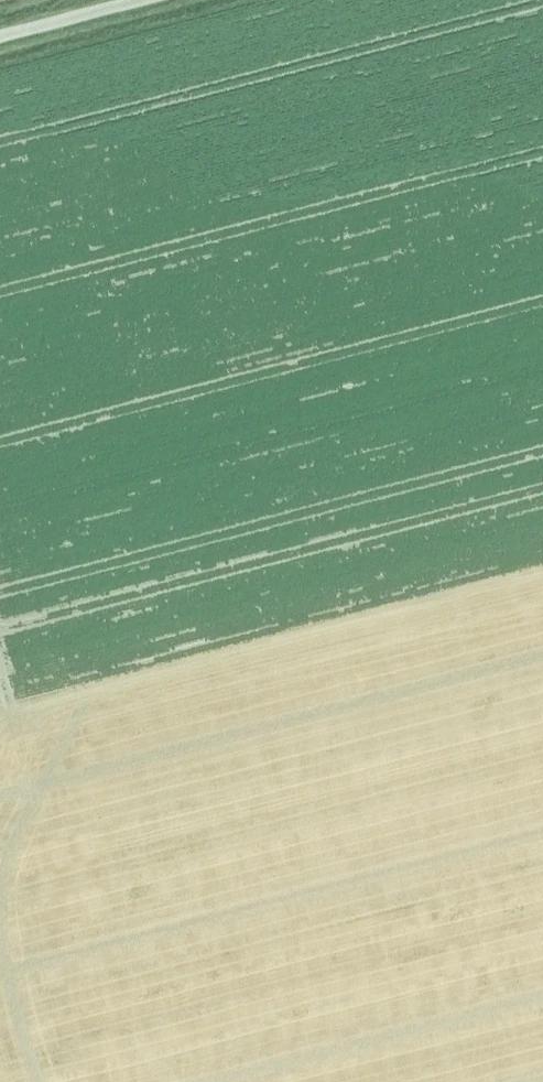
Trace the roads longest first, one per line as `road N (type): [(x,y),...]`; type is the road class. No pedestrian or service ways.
road 1 (unclassified): [(0,36),(139,0)]

